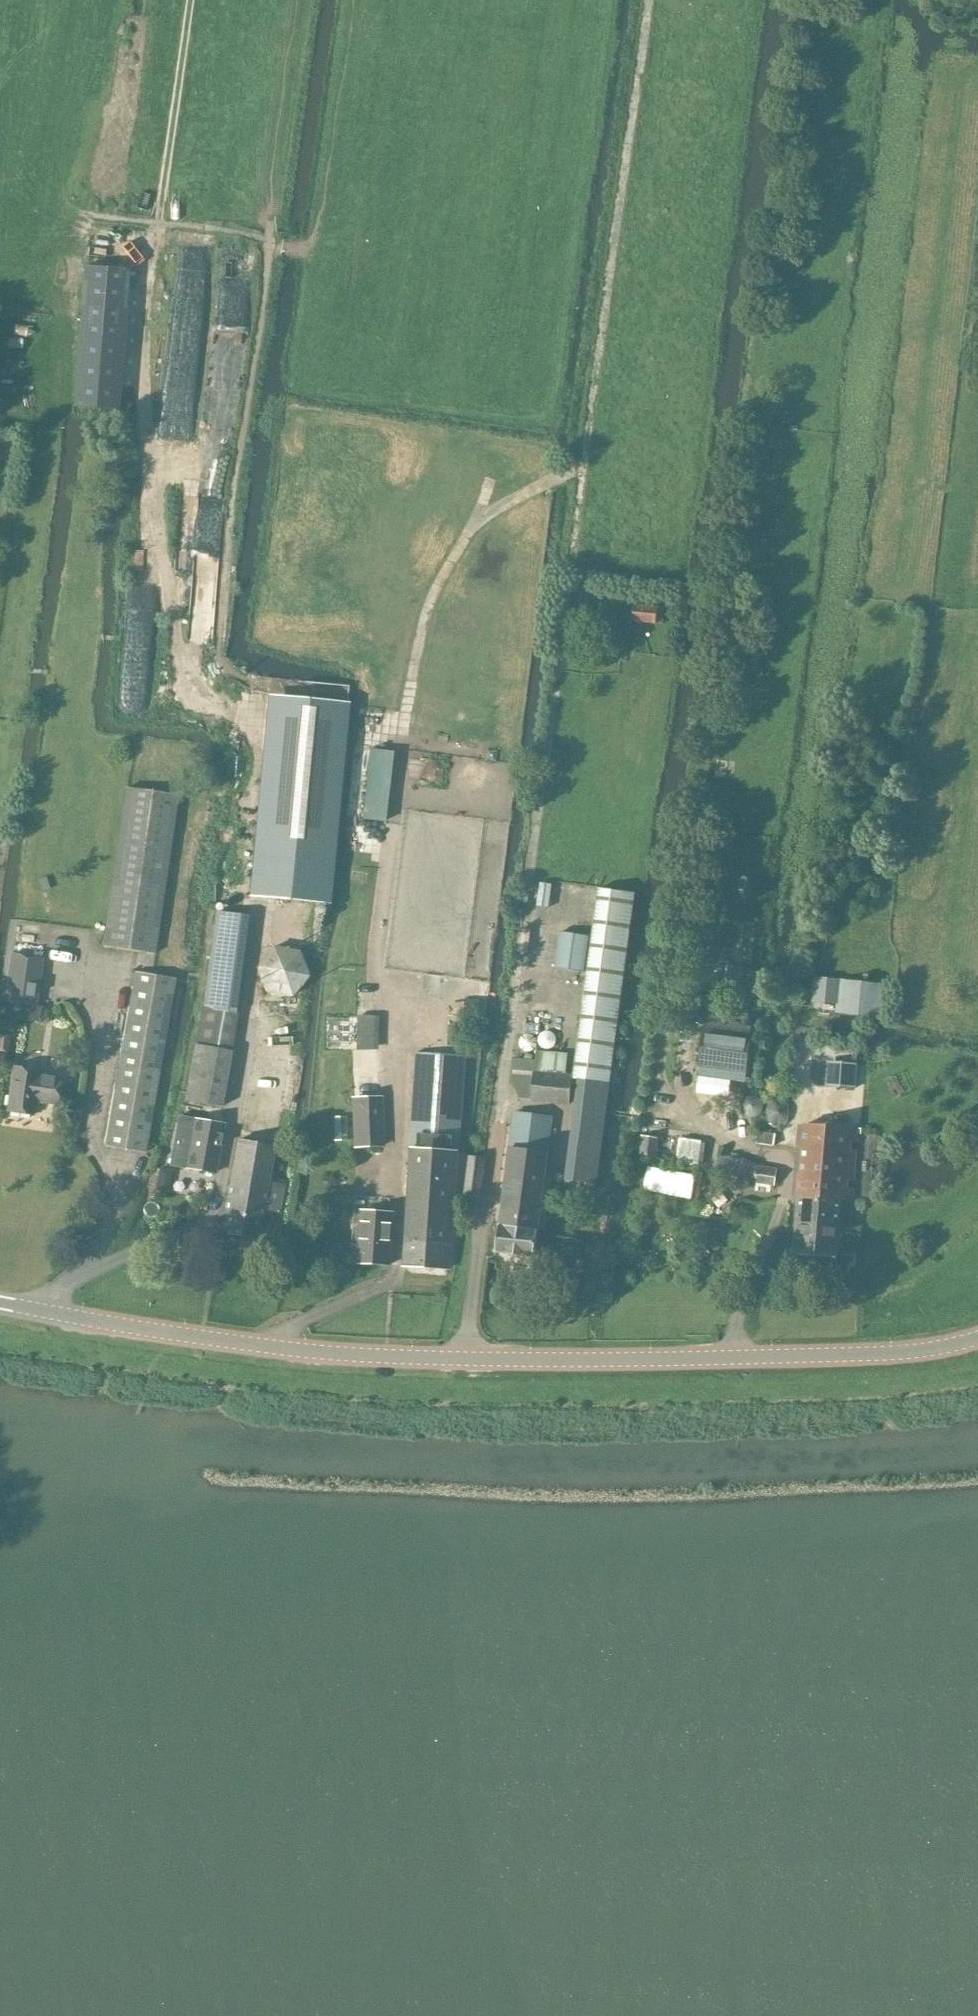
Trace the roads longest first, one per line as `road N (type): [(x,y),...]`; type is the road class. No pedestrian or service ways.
road 1 (tertiary): [(0,1304),(358,1358),(893,1354),(977,1338)]
road 2 (track): [(400,727),(245,718),(182,691),(144,502),(143,311),(189,0)]
road 3 (track): [(400,727),(427,600),(467,530),(582,467),(648,0)]

